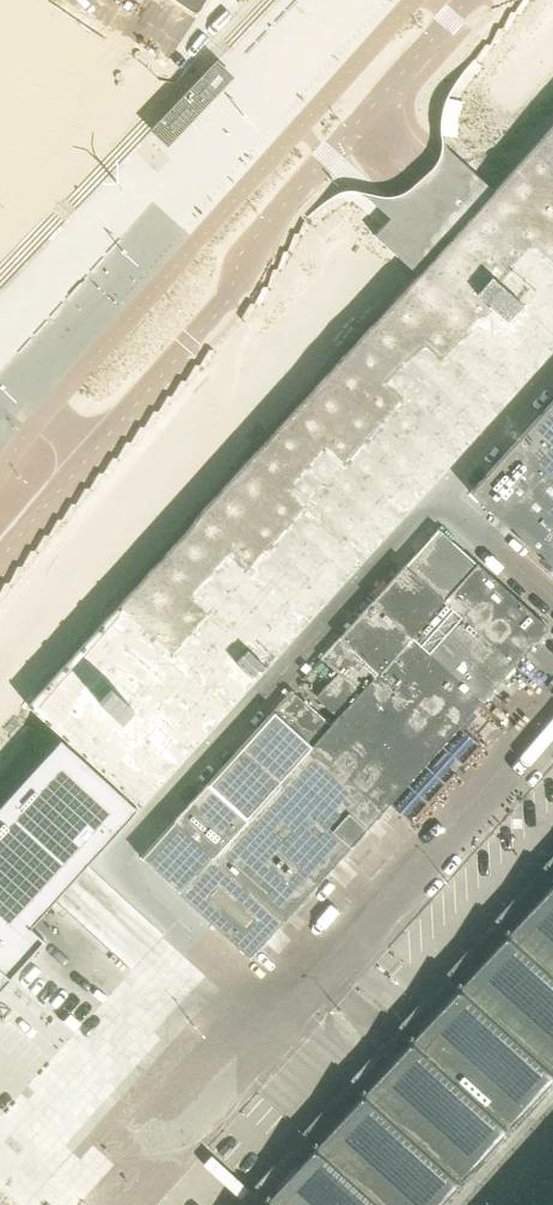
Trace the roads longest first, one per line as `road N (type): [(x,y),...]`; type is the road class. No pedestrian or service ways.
road 1 (residential): [(0,564),(231,296),(241,251),(470,0)]
road 2 (residential): [(439,491),(121,846),(135,877),(226,993),(266,1028)]
road 3 (residential): [(552,722),(266,1028)]
road 4 (residential): [(266,1028),(156,1139),(107,1174)]
road 5 (residential): [(552,366),(439,491)]
road 6 (residential): [(439,491),(552,592)]

